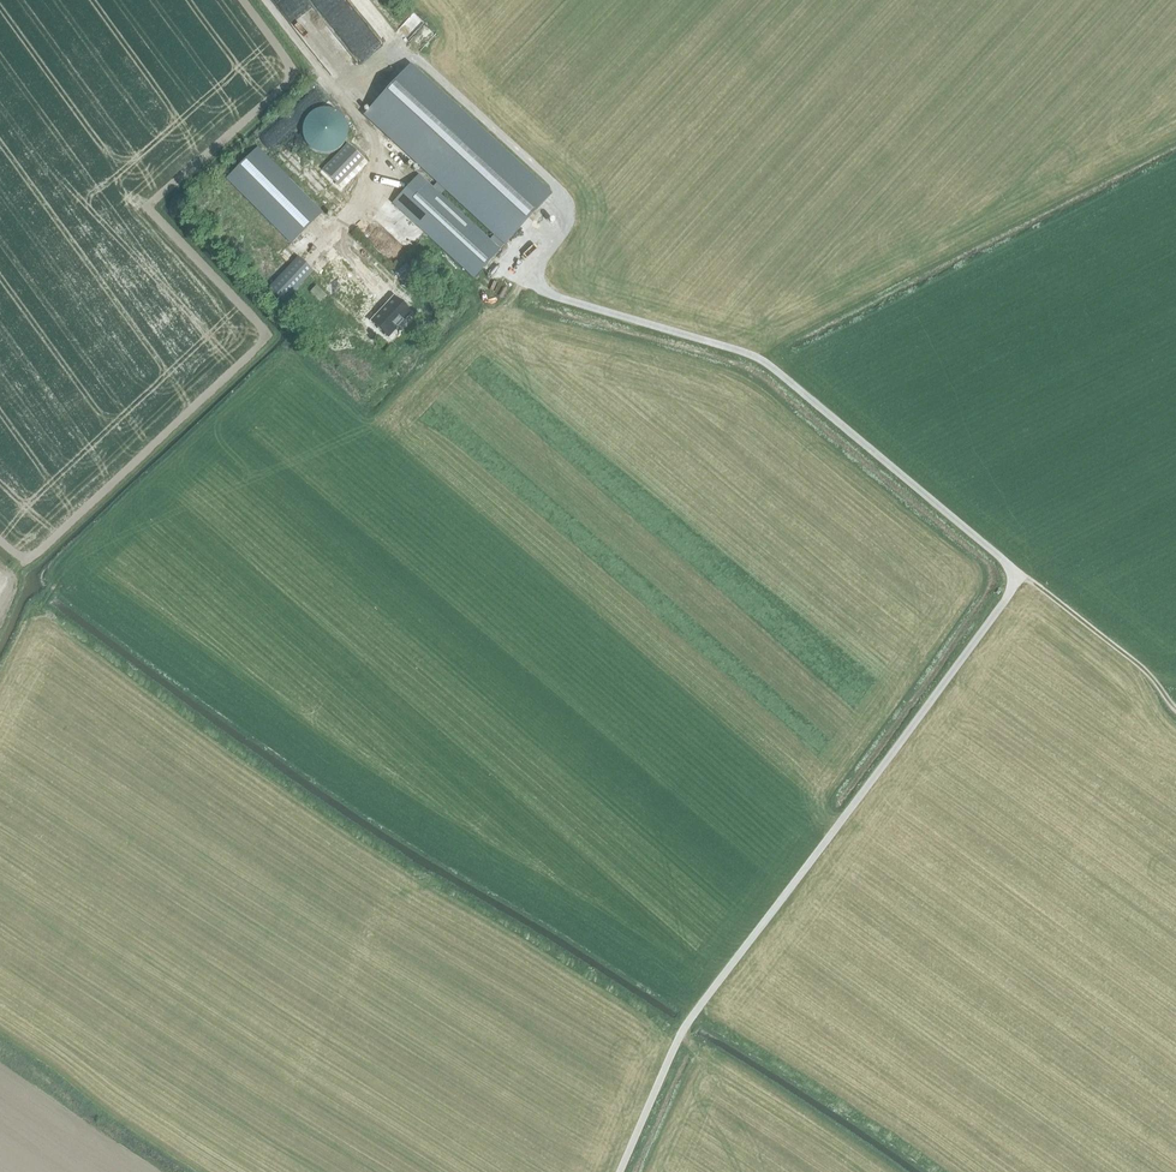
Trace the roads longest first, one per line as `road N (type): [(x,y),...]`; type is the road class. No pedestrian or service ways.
road 1 (track): [(620,1171),(687,1022),(1013,580),(1001,558),(765,362),(555,296),(531,273)]
road 2 (track): [(1175,710),(1143,668),(1013,574)]

